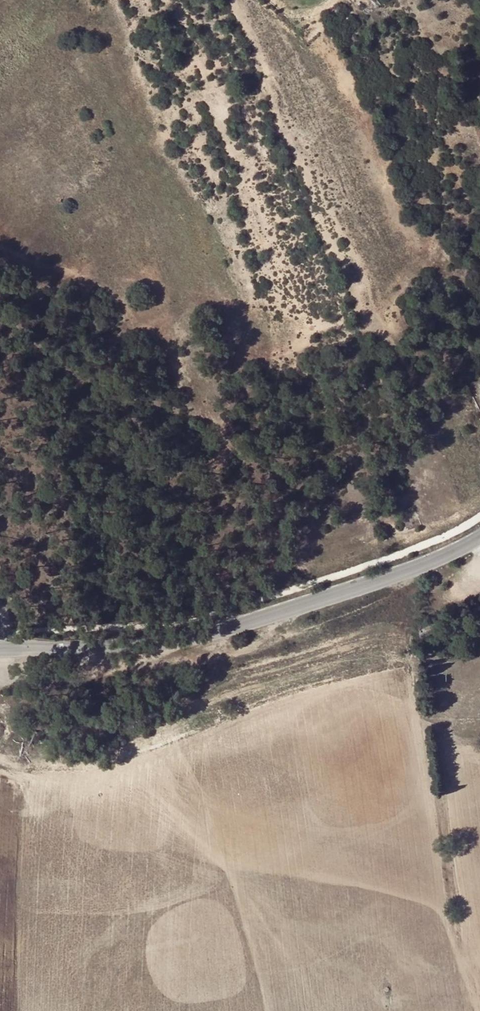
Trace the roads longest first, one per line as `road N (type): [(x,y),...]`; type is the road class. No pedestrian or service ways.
road 1 (unclassified): [(479,536),(427,564),(235,626),(158,643),(0,648)]

